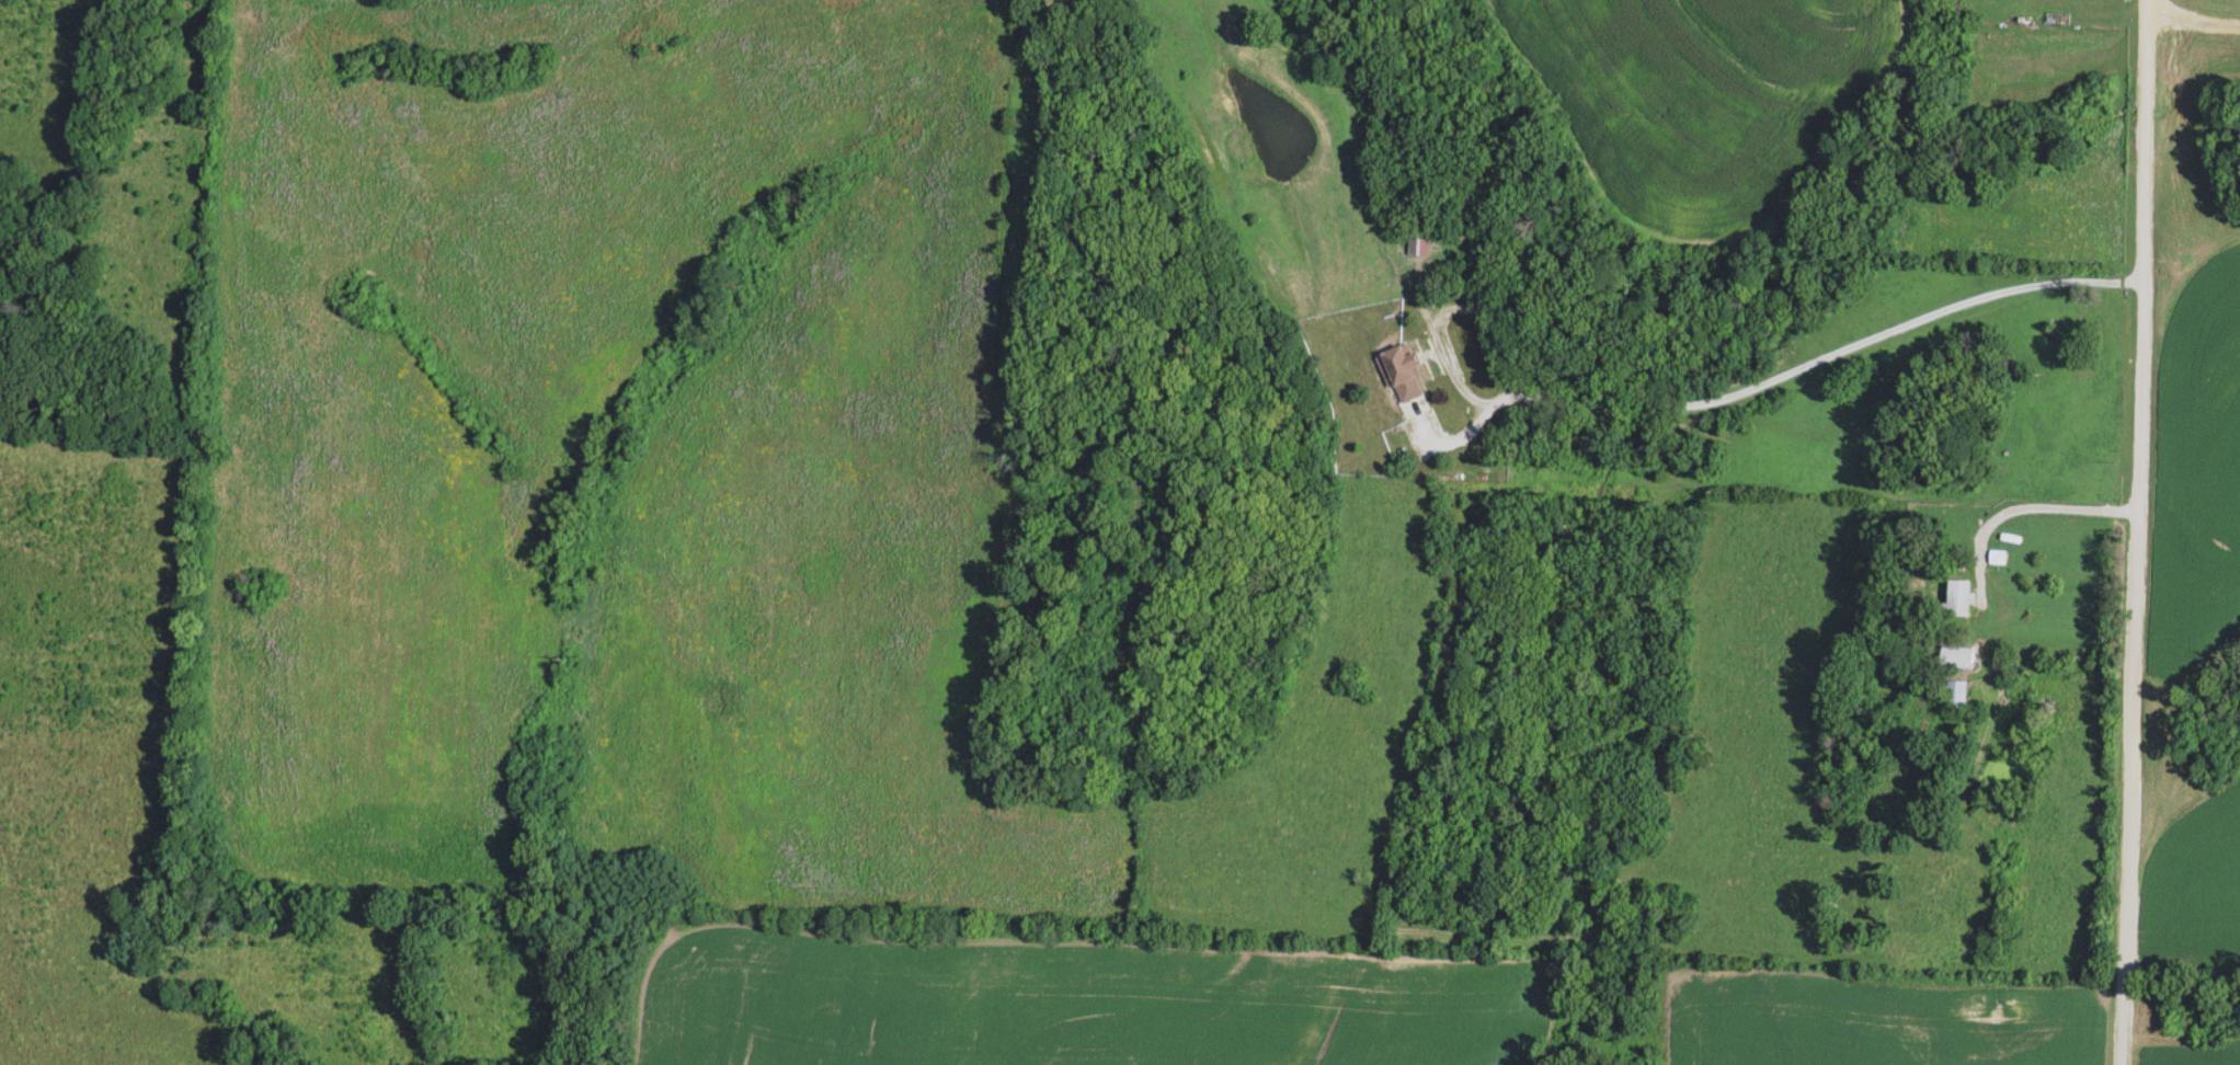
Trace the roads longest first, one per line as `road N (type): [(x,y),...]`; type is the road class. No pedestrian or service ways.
road 1 (residential): [(2146,0),(2142,330),(2114,1064)]
road 2 (residential): [(2144,287),(2055,284),(1986,301),(1707,408),(1483,402),(1427,445),(1415,440),(1407,383)]

